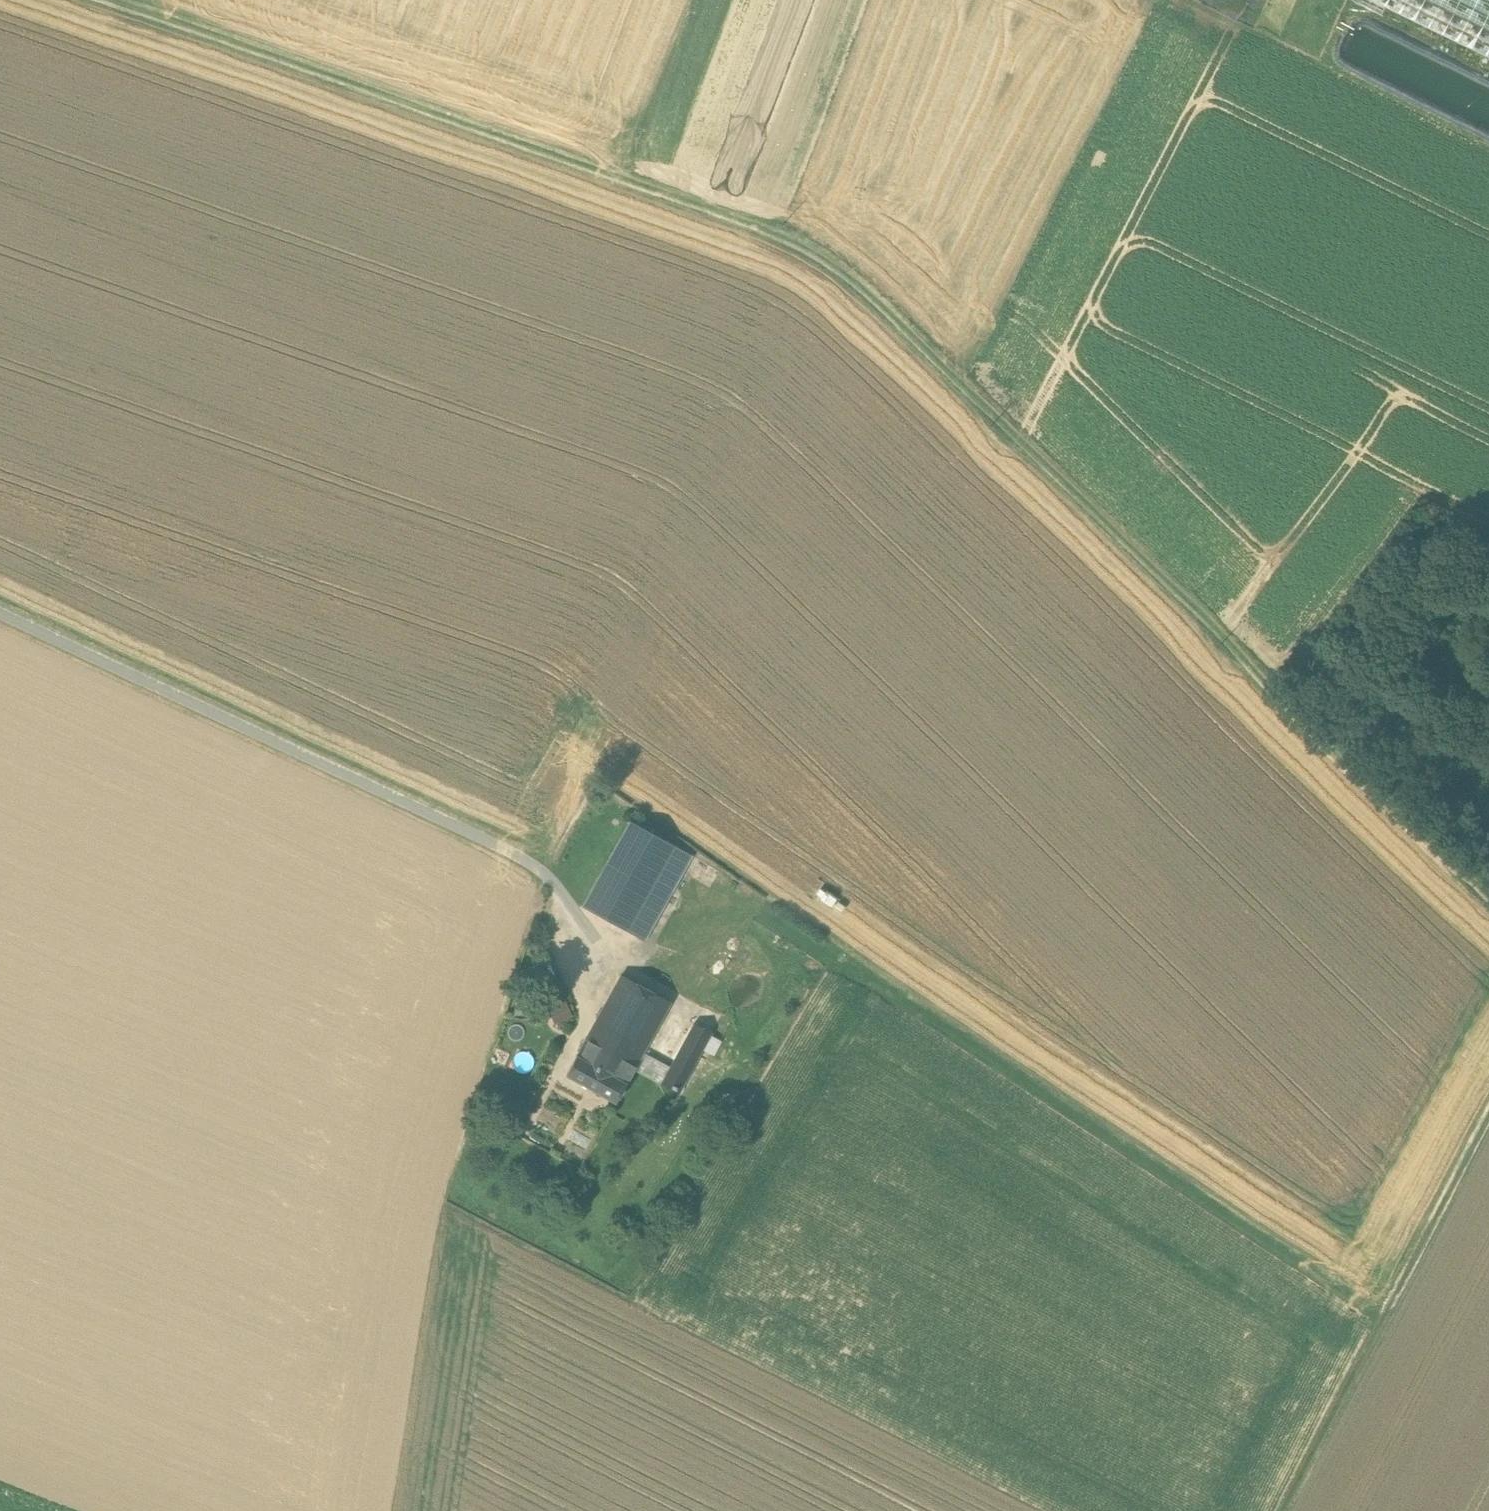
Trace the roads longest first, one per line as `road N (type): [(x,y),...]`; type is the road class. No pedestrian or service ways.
road 1 (track): [(114,0),(760,227),(830,265),(1488,900)]
road 2 (track): [(0,611),(513,850),(568,891)]
road 3 (track): [(1488,1112),(1276,1510)]

